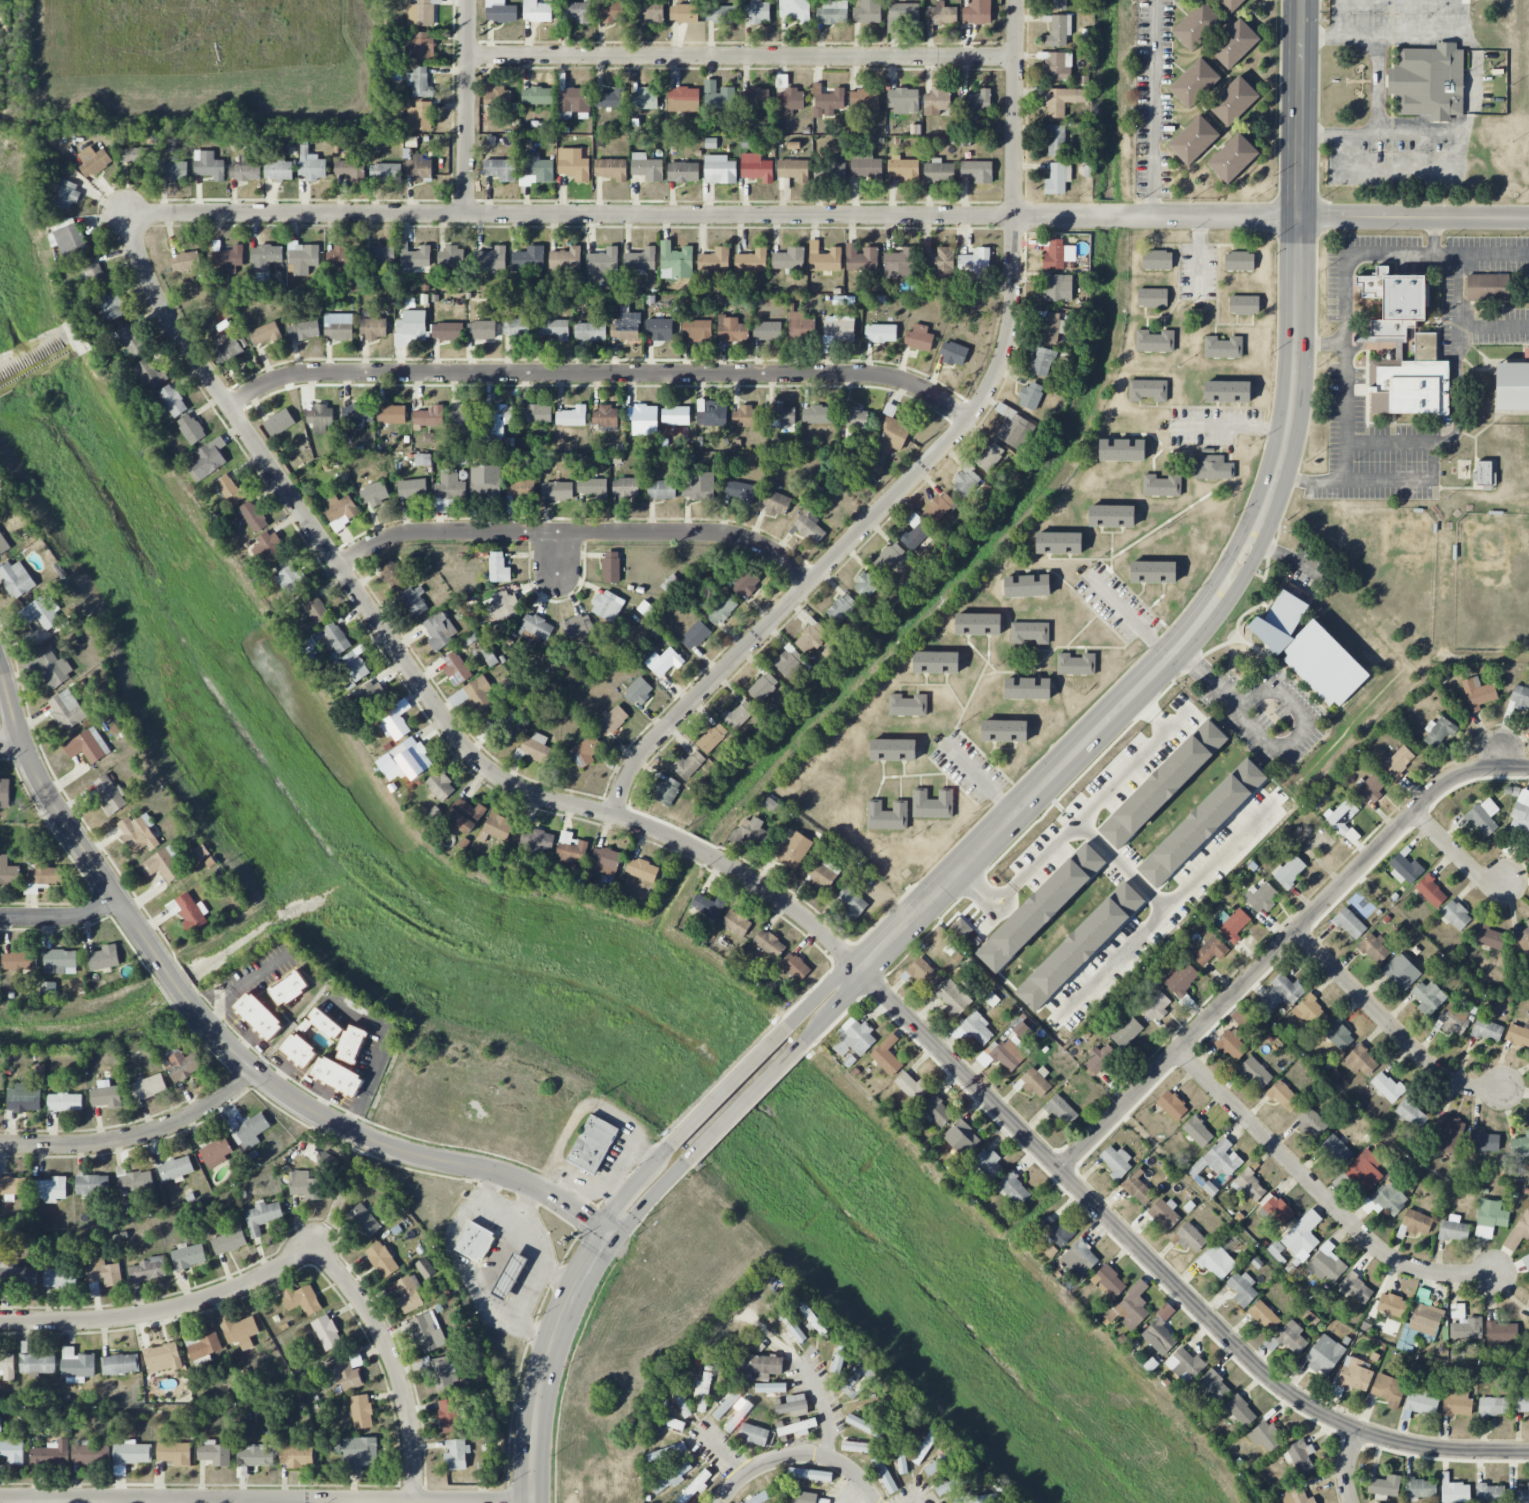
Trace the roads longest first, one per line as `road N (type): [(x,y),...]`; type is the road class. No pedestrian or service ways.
road 1 (residential): [(1528,218),(124,213)]
road 2 (secondary): [(862,971),(1192,634),(1251,548),(1289,441),(1297,374),(1302,0)]
road 3 (residential): [(1017,0),(1013,303),(992,386),(951,442),(643,752),(615,817)]
road 4 (tertiary): [(607,1234),(516,1177),(365,1138),(253,1070),(185,995),(65,824),(26,747),(0,662)]
road 5 (residential): [(1528,1451),(1383,1440),(1286,1392),(862,971)]
road 6 (residential): [(615,817),(518,790),(469,755),(168,322),(124,213)]
road 7 (residential): [(969,420),(936,394),(866,375),(315,374),(267,380),(229,403)]
road 8 (residential): [(1528,769),(1481,770),(1445,784),(1060,1169)]
road 9 (residential): [(1015,57),(467,56)]
road 10 (residential): [(533,1501),(0,1497)]
road 11 (residential): [(811,582),(765,546),(725,534),(421,532),(374,544),(339,565)]
road 12 (residential): [(1492,1276),(1434,1273),(1385,1255),(1178,1050)]
road 13 (residential): [(319,1246),(224,1294),(154,1315),(0,1322)]
road 14 (residential): [(862,971),(762,887),(706,853),(615,817)]
road 15 (secondary): [(533,1502),(542,1389),(565,1314),(607,1234)]
road 16 (residential): [(319,1246),(370,1312),(393,1362),(409,1428),(414,1502)]
road 17 (residential): [(253,1070),(224,1095),(151,1130),(87,1143),(0,1143)]
road 18 (residential): [(1507,1090),(1445,1077),(1296,932)]
road 19 (residential): [(468,0),(463,213)]
road 20 (secondary): [(791,1026),(670,1146)]
road 21 (secondary): [(685,1161),(805,1041)]
road 22 (residential): [(117,898),(80,917),(0,919)]
road 23 (residential): [(1508,885),(1480,876),(1414,812)]

